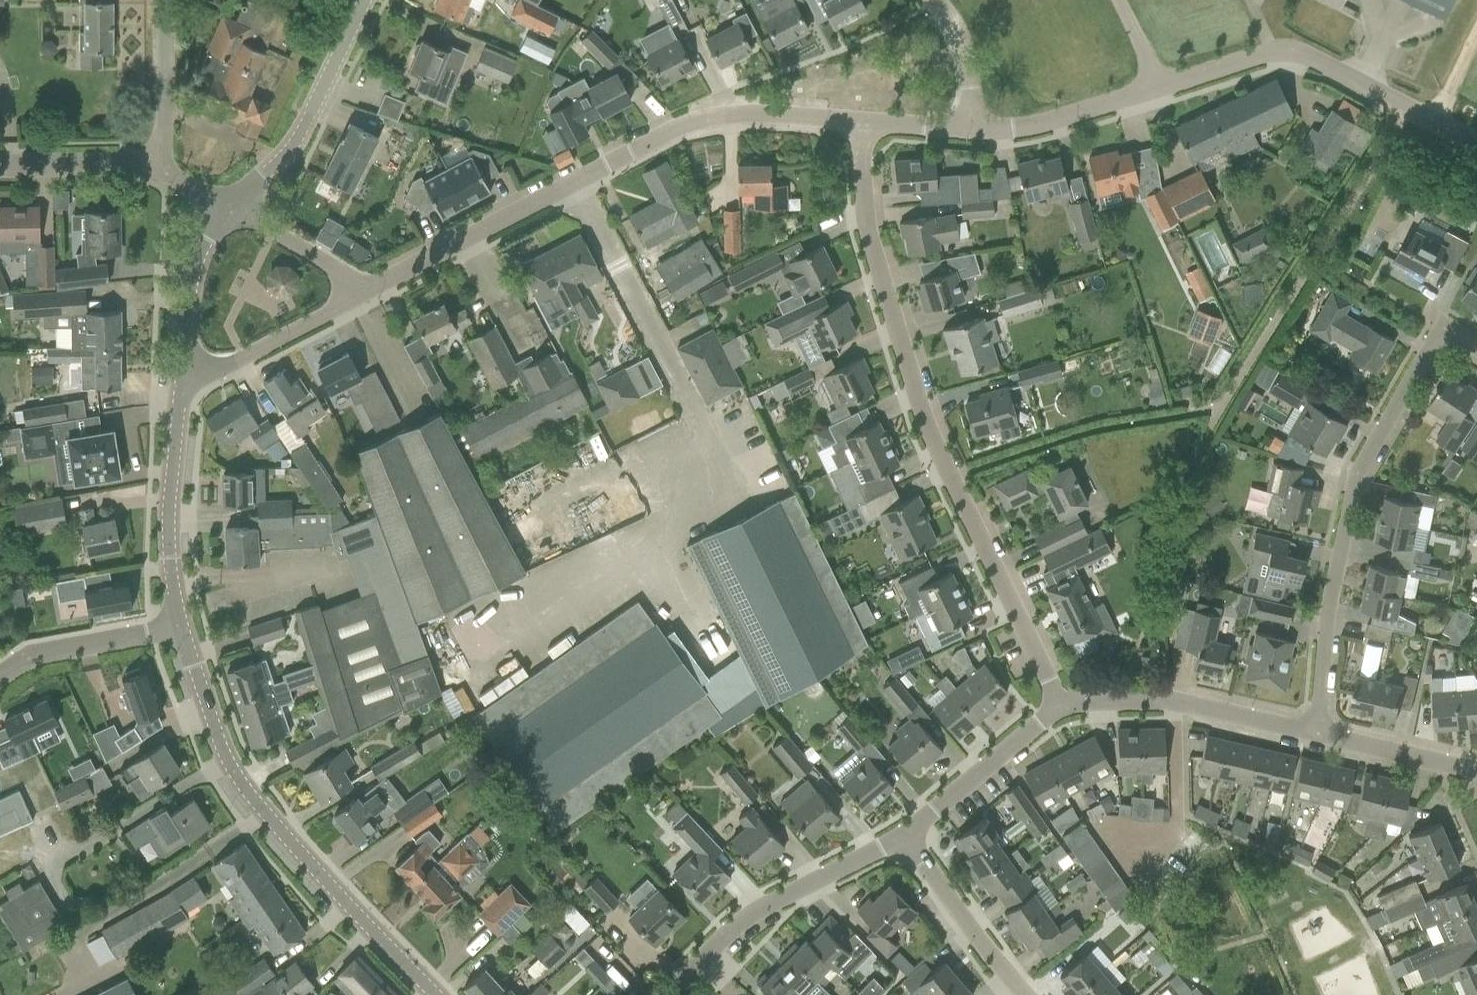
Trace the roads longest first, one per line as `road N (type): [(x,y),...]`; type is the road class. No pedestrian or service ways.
road 1 (residential): [(1061,707),(952,478),(915,381),(864,211),(856,120)]
road 2 (unclassified): [(856,120),(751,114),(670,132),(360,297)]
road 3 (unclassified): [(1476,131),(1353,63),(1286,49),(1117,103),(969,128)]
road 4 (residential): [(1320,738),(1325,612),(1358,472),(1444,327),(1476,350)]
road 5 (tertiary): [(427,994),(255,813),(220,752),(180,630)]
road 6 (residential): [(672,994),(744,923),(901,839)]
road 7 (residential): [(1061,707),(1180,701),(1320,738)]
road 8 (tertiary): [(227,211),(300,133),(367,0)]
road 9 (tertiary): [(180,630),(166,560),(182,382)]
road 10 (residential): [(901,839),(1061,707)]
road 11 (residential): [(1026,994),(901,839)]
road 12 (unclassified): [(182,382),(360,297)]
road 13 (residential): [(180,630),(42,652),(0,673)]
road 14 (tertiary): [(182,382),(195,269),(227,211)]
road 15 (unclassified): [(160,170),(161,0)]
road 16 (residential): [(0,169),(111,163),(160,170)]
road 17 (unclassified): [(360,297),(340,274),(227,211)]
road 18 (residential): [(1320,738),(1476,772)]
road 19 (unclassified): [(969,128),(964,52),(934,0)]

